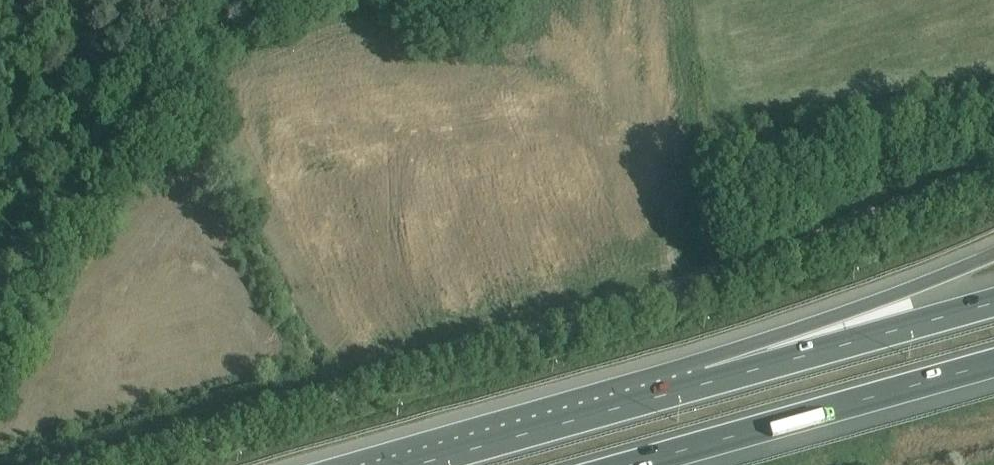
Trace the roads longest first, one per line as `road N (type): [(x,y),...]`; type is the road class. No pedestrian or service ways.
road 1 (unclassified): [(88,464),(832,254),(993,174)]
road 2 (motorway): [(993,254),(720,354),(639,403)]
road 3 (motorway): [(625,464),(993,361)]
road 4 (motorway): [(993,303),(639,403)]
road 5 (motorway): [(639,403),(422,464)]

